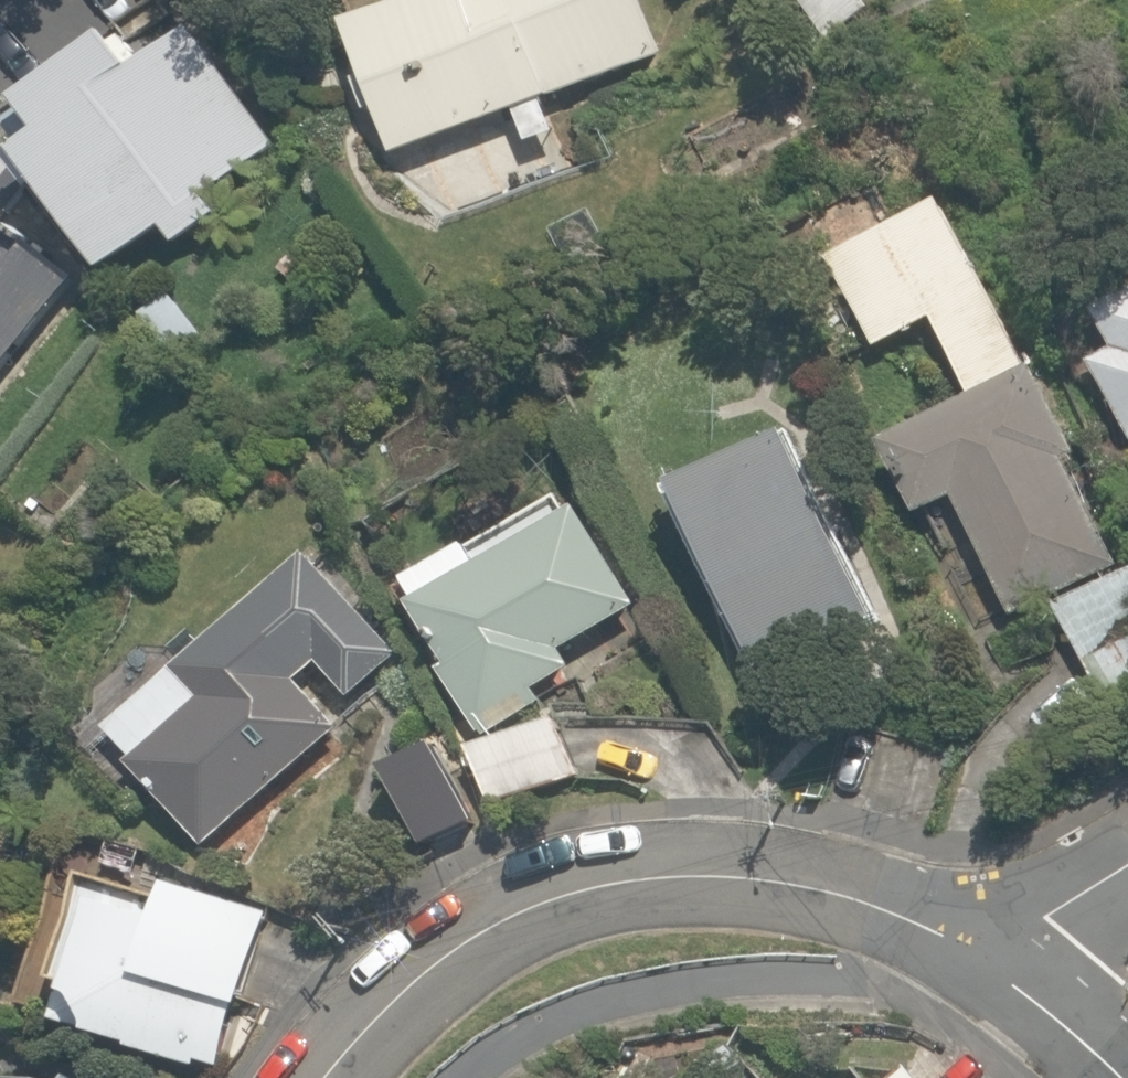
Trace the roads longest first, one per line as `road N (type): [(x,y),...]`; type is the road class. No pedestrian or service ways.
road 1 (residential): [(322,1077),(401,994),(469,939),(566,896),(632,879),(721,874),(825,893),(909,921),(992,967)]
road 2 (residential): [(992,967),(1054,913),(1127,867)]
road 3 (residential): [(992,967),(1111,1077)]

